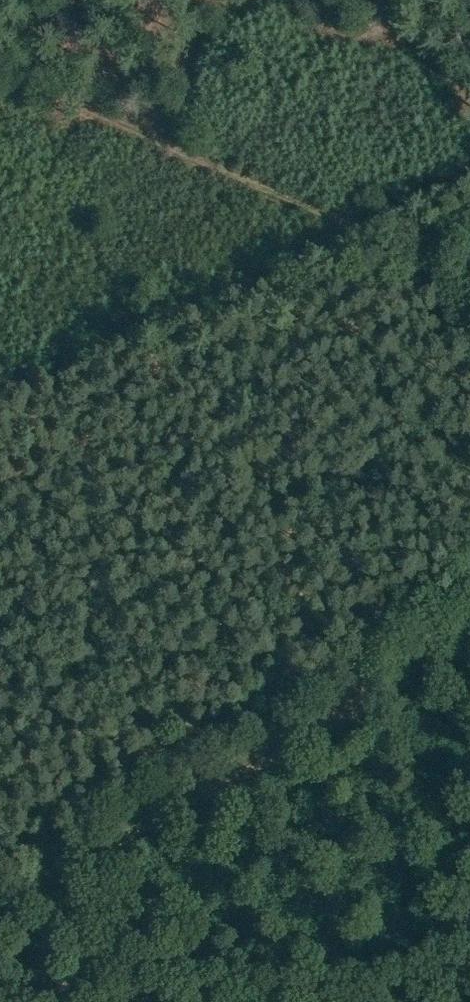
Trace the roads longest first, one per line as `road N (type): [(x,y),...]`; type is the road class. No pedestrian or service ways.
road 1 (track): [(0,898),(469,637)]
road 2 (track): [(469,284),(0,57)]
road 3 (track): [(338,220),(469,136)]

